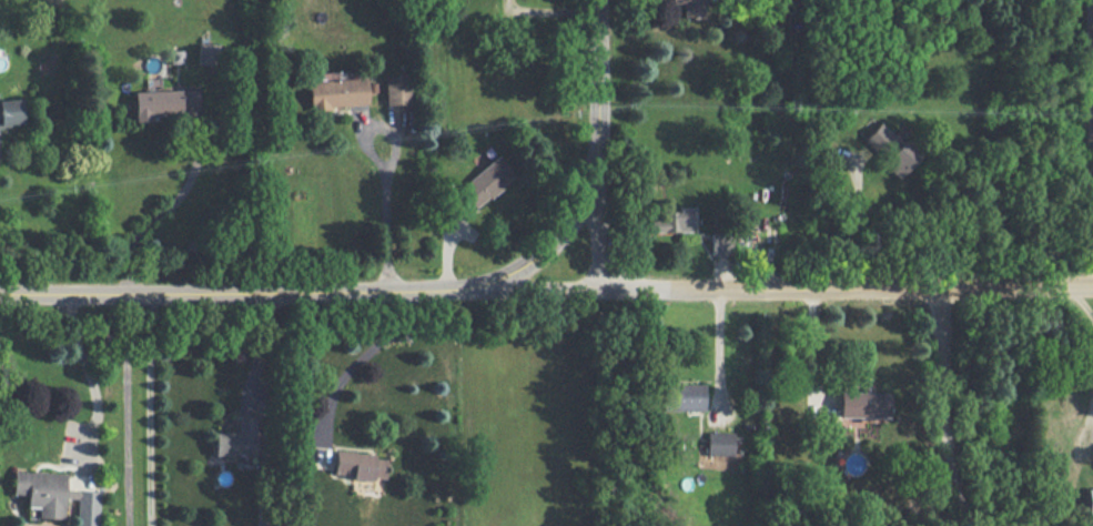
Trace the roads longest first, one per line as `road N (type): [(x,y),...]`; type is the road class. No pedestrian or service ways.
road 1 (residential): [(1092,282),(465,291)]
road 2 (tertiary): [(465,291),(0,291)]
road 3 (tertiary): [(465,291),(549,249),(585,198),(598,112),(596,0)]
road 4 (residential): [(595,164),(601,287)]

